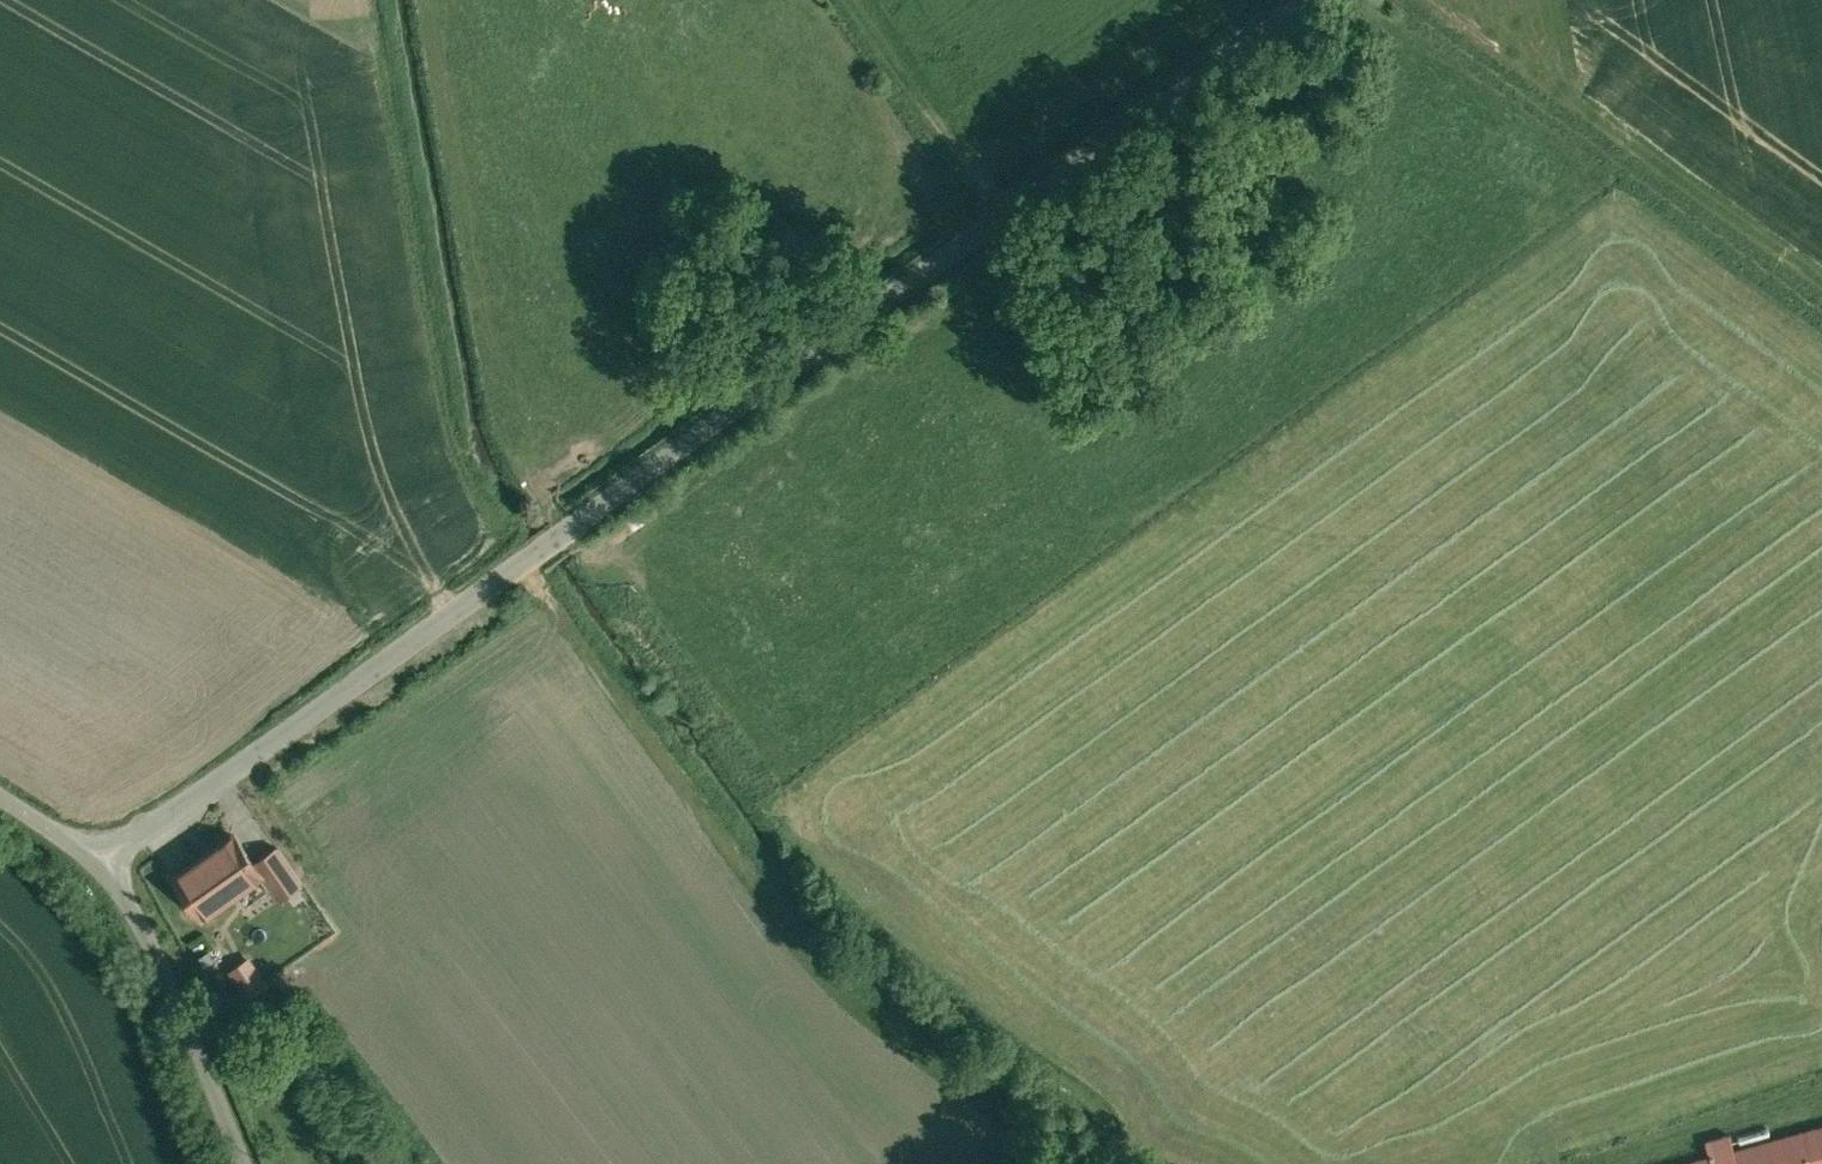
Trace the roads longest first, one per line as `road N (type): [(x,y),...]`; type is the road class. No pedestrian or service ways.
road 1 (unclassified): [(1323,0),(96,870)]
road 2 (unclassified): [(96,870),(133,915),(243,1163)]
road 3 (unclassified): [(96,870),(0,798)]

